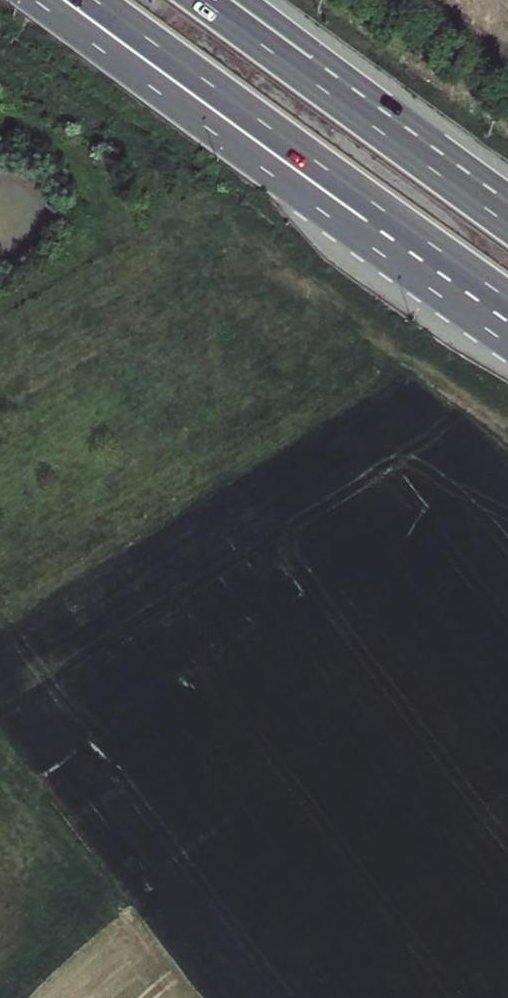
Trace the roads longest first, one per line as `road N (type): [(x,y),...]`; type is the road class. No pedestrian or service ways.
road 1 (trunk): [(46,0),(366,209)]
road 2 (motorway): [(93,0),(366,209)]
road 3 (motorway): [(451,173),(200,0)]
road 4 (trunk): [(451,173),(239,0)]
road 5 (motorway): [(366,209),(507,309)]

